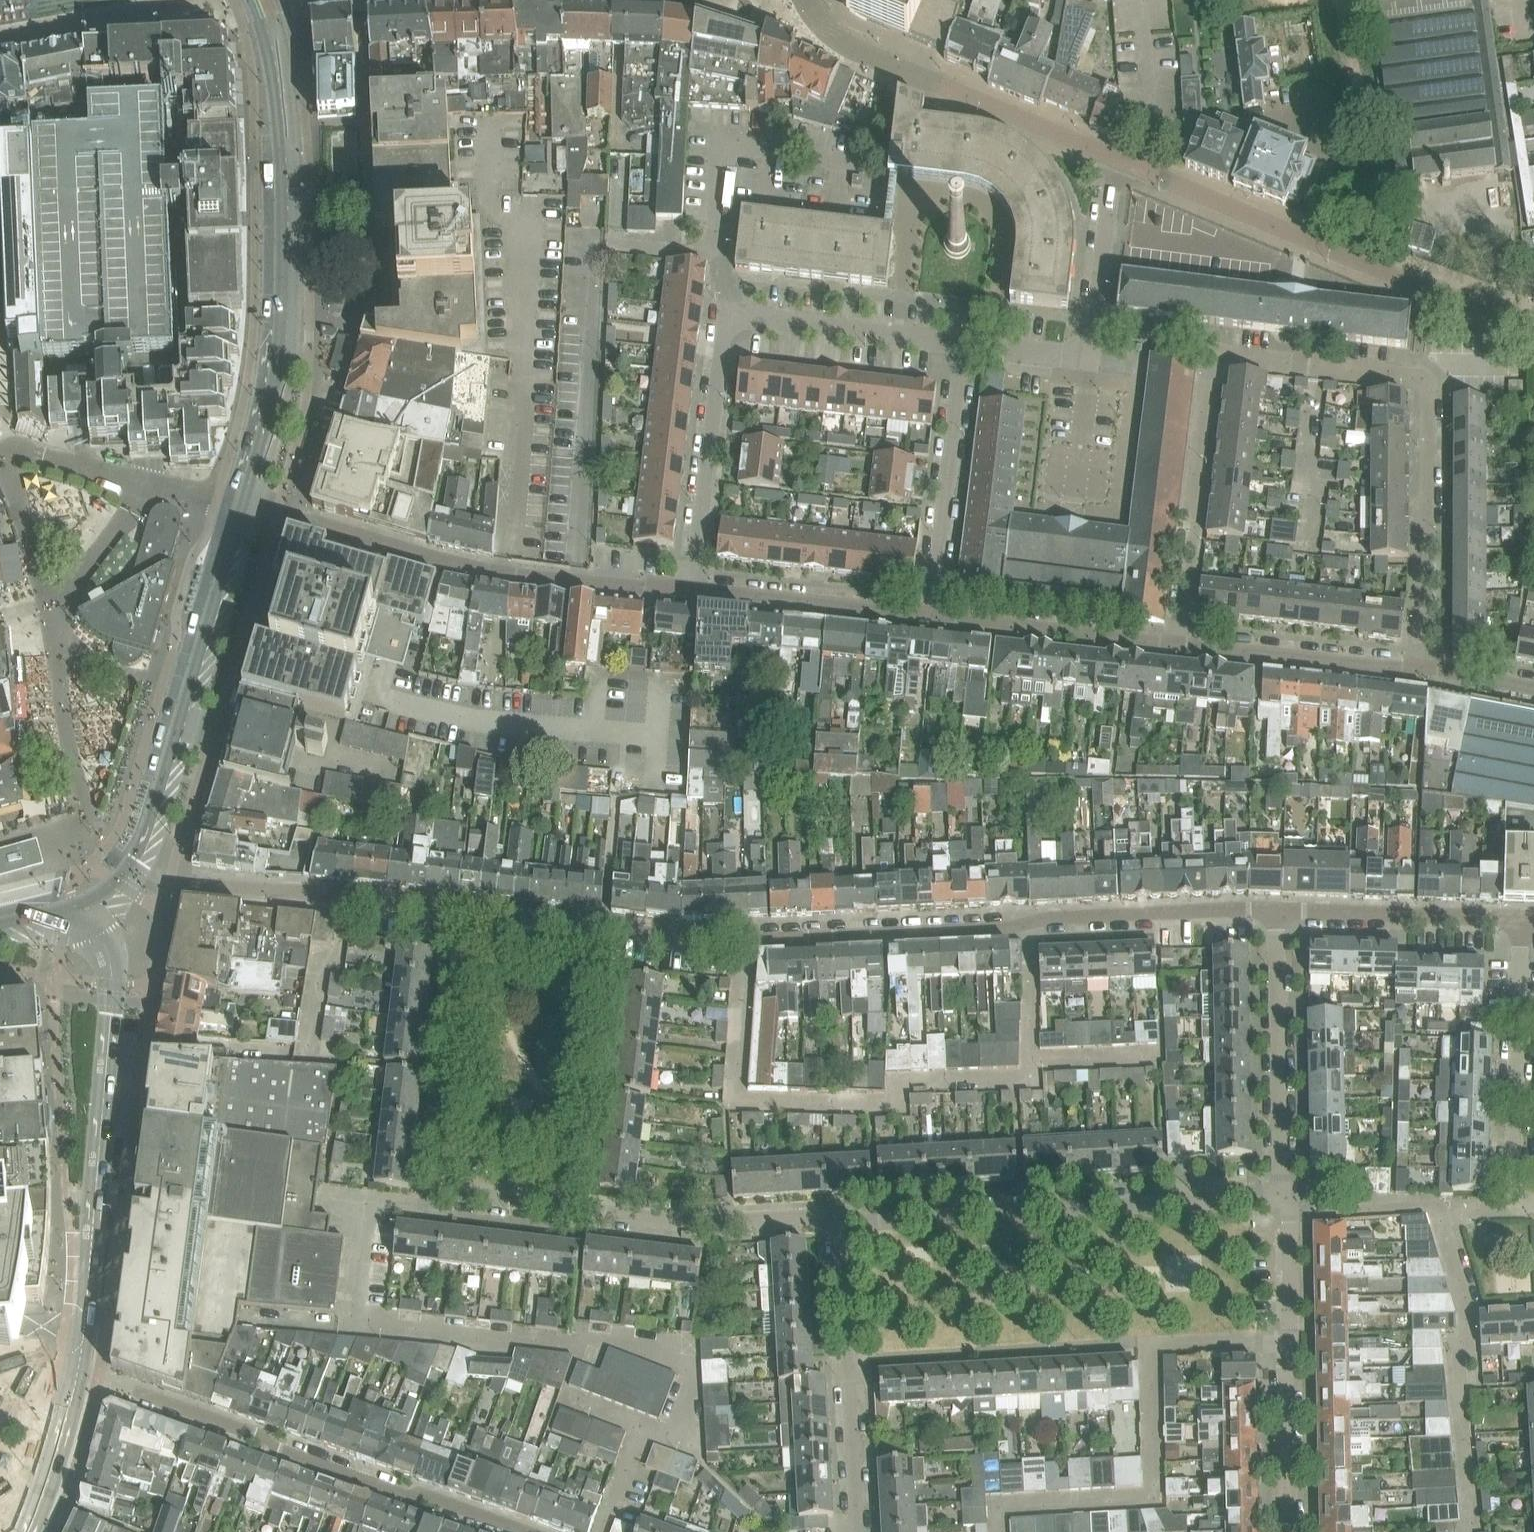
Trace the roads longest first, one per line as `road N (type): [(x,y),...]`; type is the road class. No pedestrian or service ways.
road 1 (residential): [(1278,910),(745,939),(473,914)]
road 2 (residential): [(473,914),(438,1193),(670,1221),(838,1220)]
road 3 (tertiary): [(258,0),(283,113),(288,303),(280,391),(249,509)]
road 4 (residential): [(965,345),(735,322),(726,337),(694,589)]
road 5 (residential): [(1212,351),(1414,376),(1425,389),(1420,668)]
road 6 (residential): [(77,1372),(397,1493),(526,1531)]
road 7 (tertiary): [(77,1372),(113,986),(91,912)]
road 8 (residential): [(249,509),(506,572),(694,589)]
road 9 (residential): [(838,1220),(1285,1198)]
road 10 (residential): [(1118,161),(1292,238),(1533,324)]
road 11 (tertiary): [(249,509),(141,861),(91,912)]
road 12 (residential): [(806,0),(848,44),(1118,161)]
road 13 (residential): [(1291,1531),(1285,1198)]
road 14 (residential): [(858,1531),(838,1220)]
road 15 (residential): [(1533,1204),(1513,1204),(1523,917)]
road 16 (residential): [(1180,643),(1212,351)]
road 17 (residential): [(1285,1198),(1278,910)]
road 18 (residential): [(473,914),(194,882)]
road 19 (residential): [(929,614),(965,345)]
road 20 (residential): [(929,614),(1180,643)]
road 21 (unclassified): [(249,509),(10,450)]
road 22 (residential): [(1523,917),(1278,910)]
road 23 (residential): [(1420,668),(1180,643)]
road 24 (residential): [(694,589),(929,614)]
road 25 (residential): [(1095,337),(1118,161)]
road 26 (tertiary): [(31,1531),(77,1372)]
road 27 (residential): [(965,345),(1063,357),(1084,353),(1095,337)]

